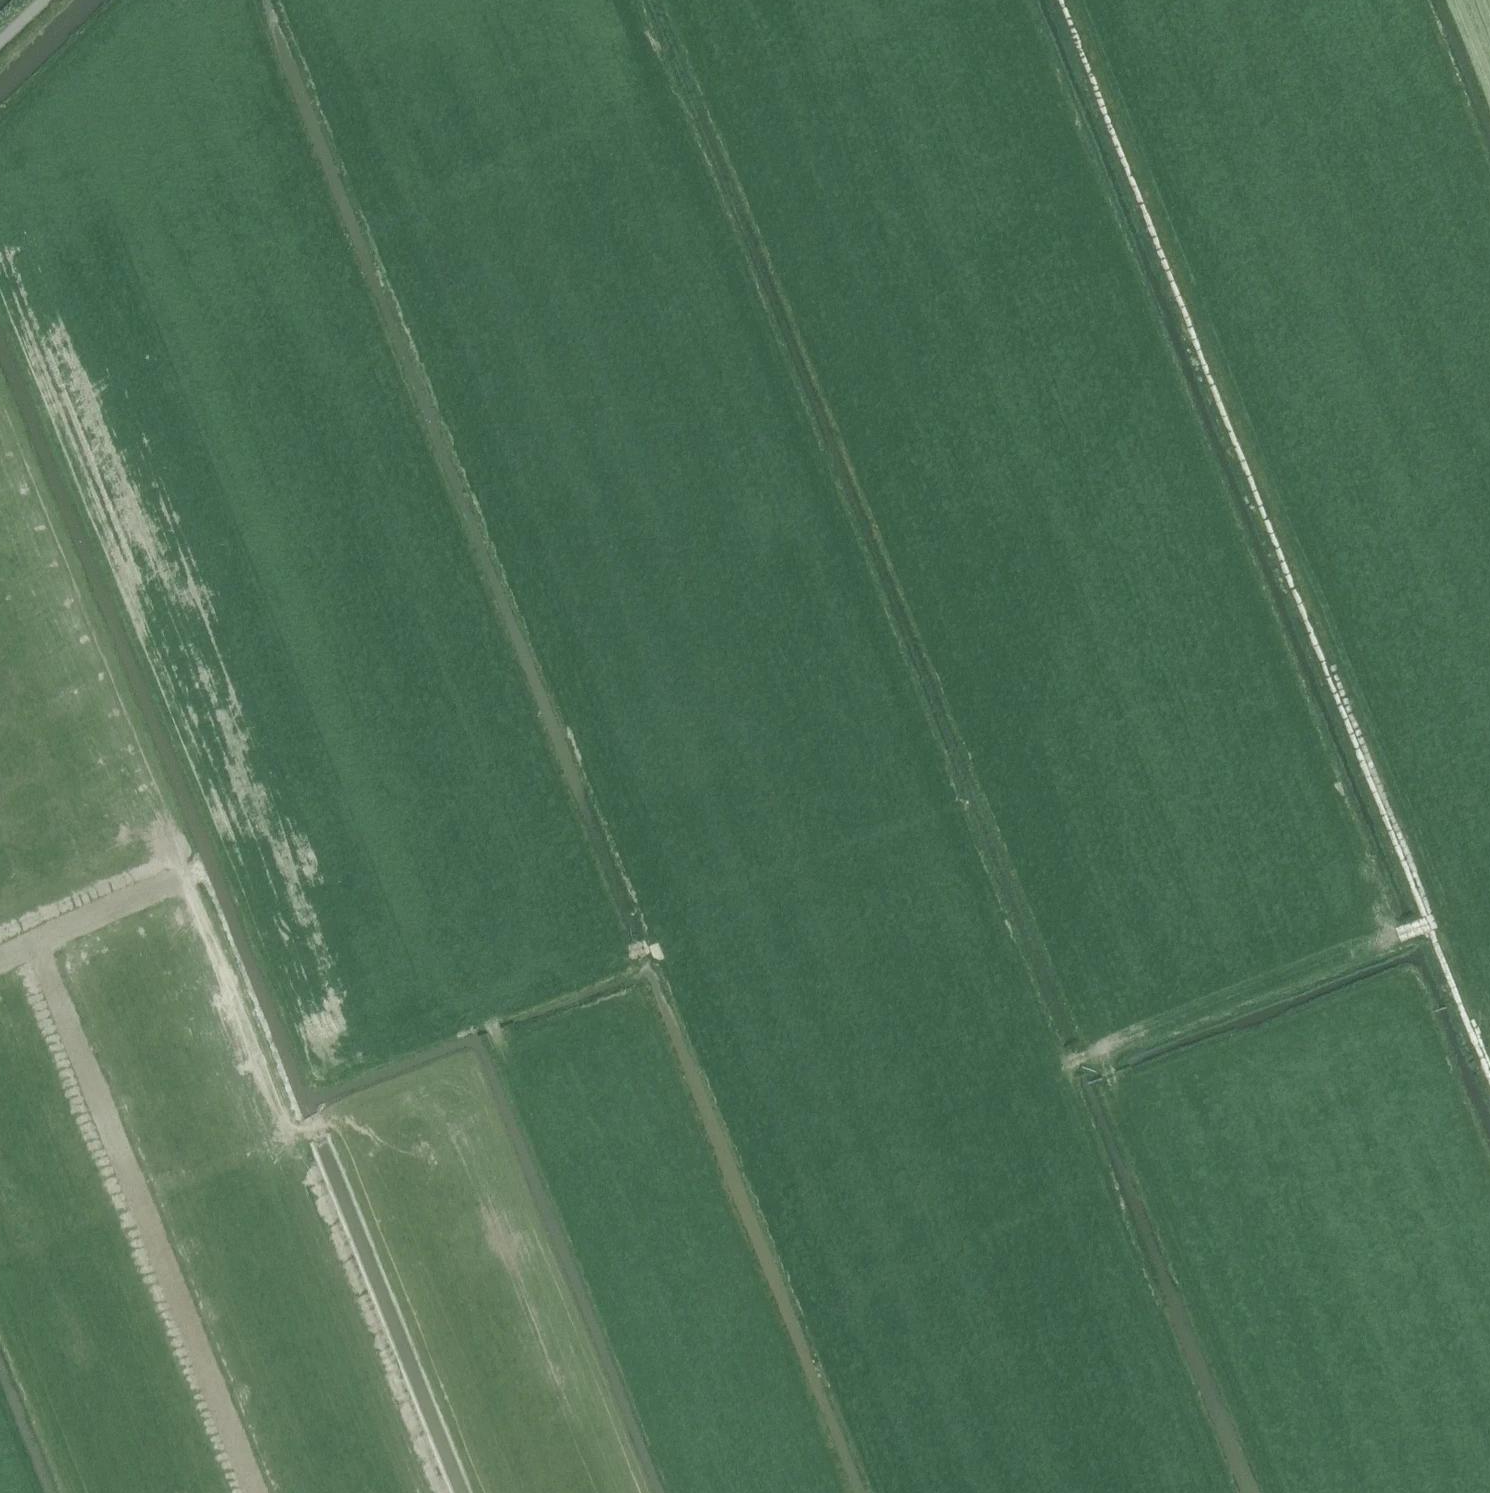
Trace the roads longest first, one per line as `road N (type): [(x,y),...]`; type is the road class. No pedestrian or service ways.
road 1 (track): [(1066,0),(1489,1062)]

